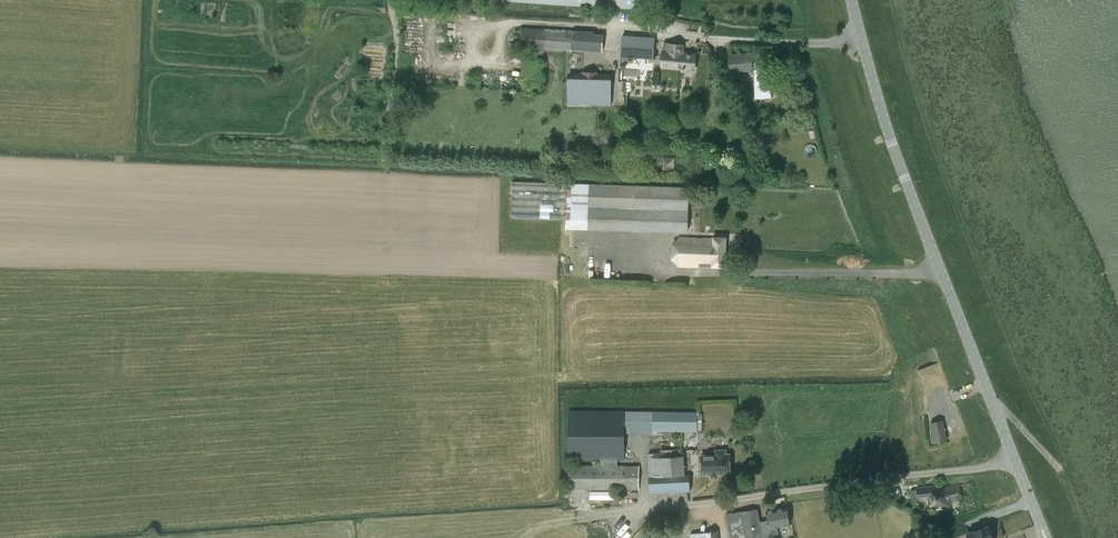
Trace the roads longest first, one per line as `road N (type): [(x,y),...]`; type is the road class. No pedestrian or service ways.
road 1 (tertiary): [(1044,537),(897,159),(849,0)]
road 2 (track): [(859,47),(402,0)]

